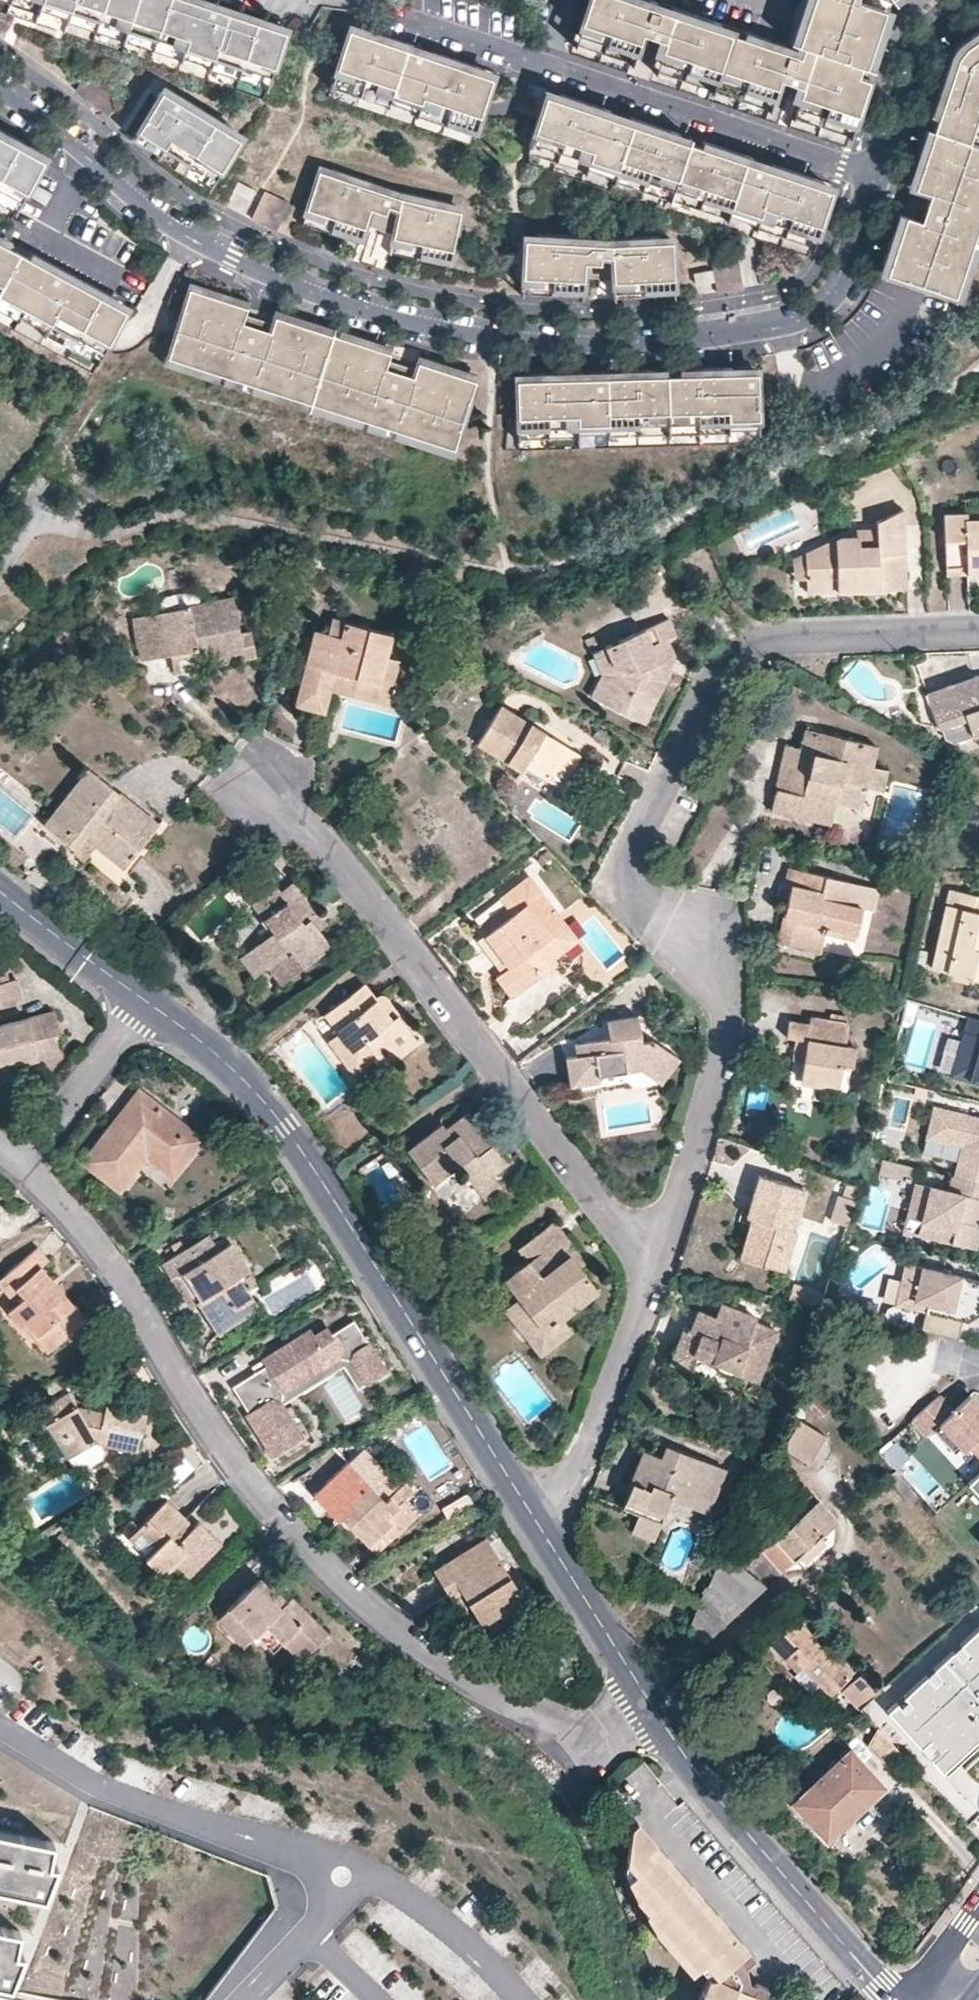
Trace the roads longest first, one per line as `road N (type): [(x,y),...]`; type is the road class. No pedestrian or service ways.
road 1 (residential): [(0,98),(172,227),(310,293),(408,323),(505,339),(657,343),(789,328),(817,316),(842,289),(878,178)]
road 2 (residential): [(652,1272),(724,1050),(723,996),(635,899),(631,864),(651,814),(735,663),(755,648),(978,630)]
road 3 (residential): [(25,1170),(129,1293),(184,1391),(283,1525),(366,1611),(449,1667),(589,1743),(649,1712)]
road 4 (residential): [(139,1009),(267,1100),(553,1550)]
road 5 (residential): [(652,1272),(272,793)]
road 6 (residential): [(414,22),(878,178)]
road 7 (residential): [(649,1712),(893,1999)]
road 8 (residential): [(553,1550),(652,1272)]
road 9 (residential): [(878,178),(909,82),(940,27),(969,0)]
road 10 (residential): [(139,1009),(25,1170)]
road 11 (residential): [(553,1550),(649,1712)]
road 12 (residential): [(0,896),(139,1009)]

